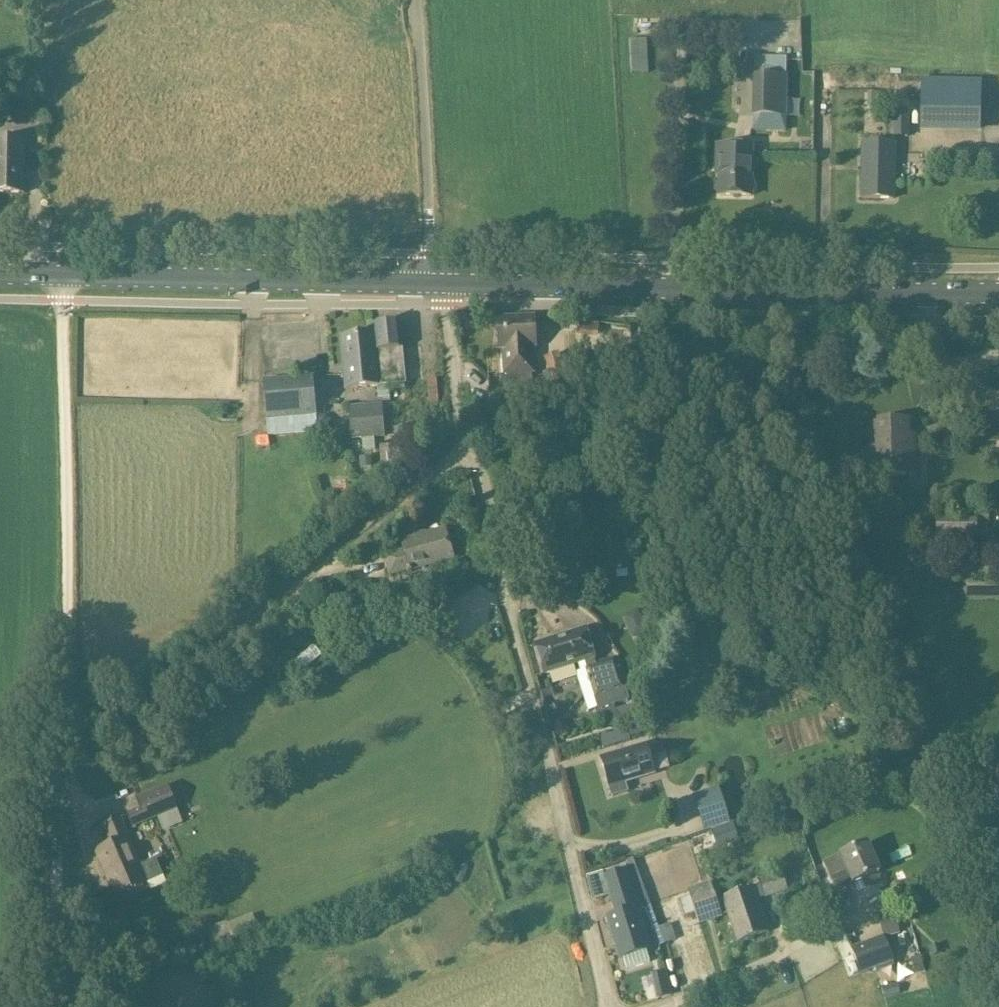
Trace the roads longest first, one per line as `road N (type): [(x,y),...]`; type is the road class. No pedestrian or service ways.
road 1 (unclassified): [(63,1006),(54,801),(66,770),(64,278)]
road 2 (primary): [(440,283),(998,292)]
road 3 (track): [(485,472),(505,588),(609,1006)]
road 4 (track): [(469,451),(97,742),(65,753)]
road 5 (primary): [(64,278),(440,283)]
road 6 (unclassified): [(440,283),(431,255),(414,0)]
road 7 (unclassified): [(440,283),(469,451),(485,472)]
road 8 (track): [(663,1006),(784,955)]

